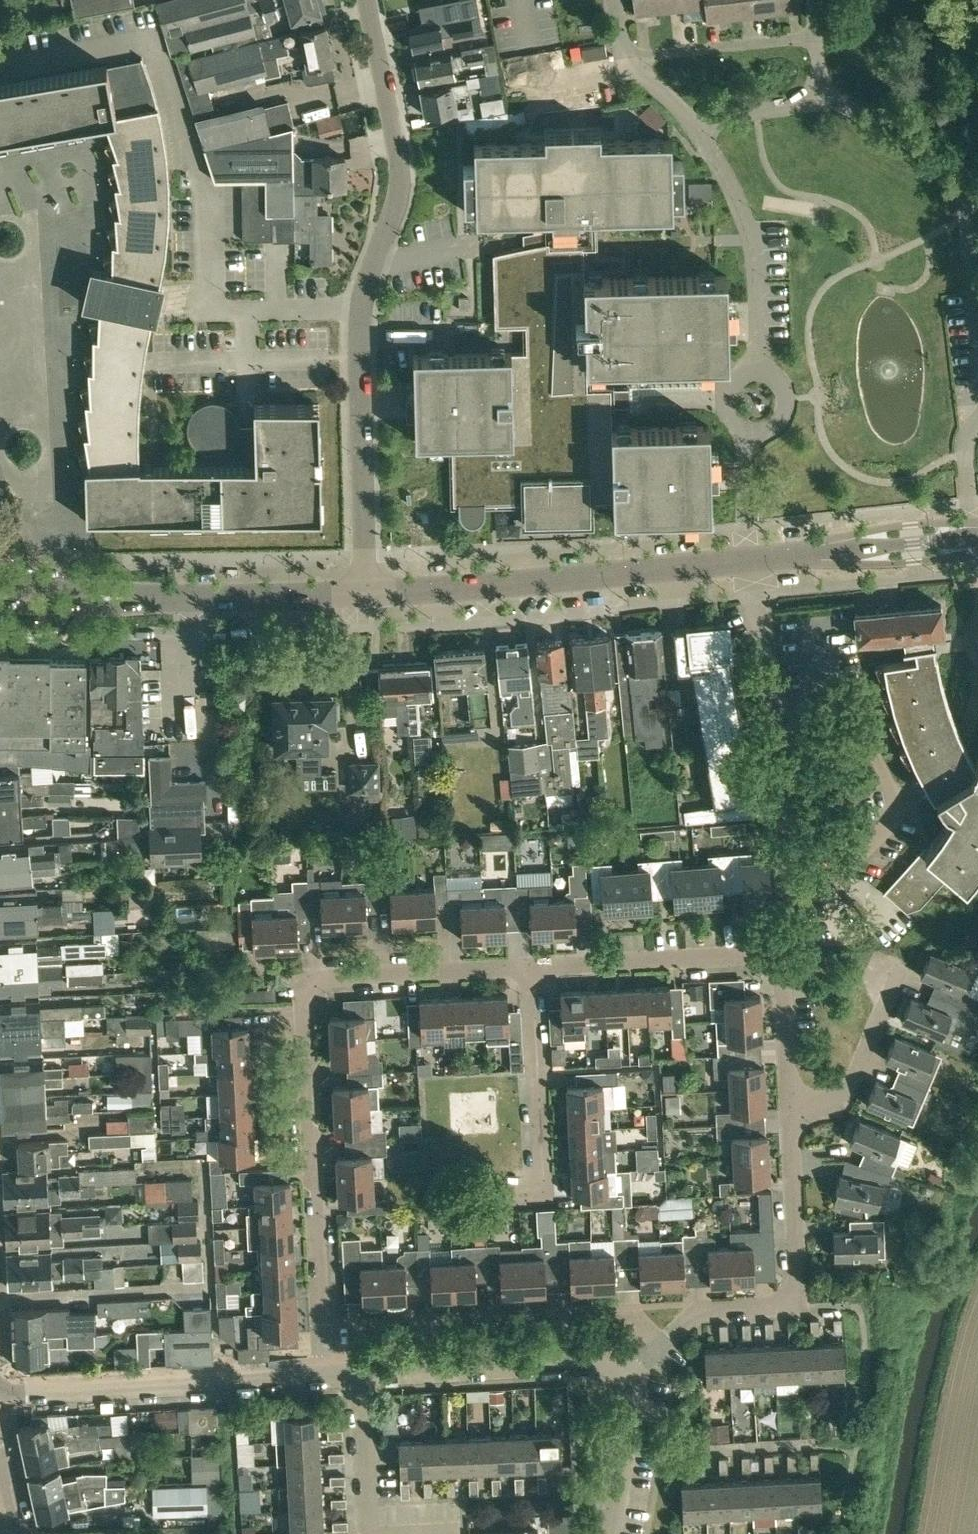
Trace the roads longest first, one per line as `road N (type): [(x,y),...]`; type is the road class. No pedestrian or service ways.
road 1 (residential): [(319,1377),(299,999),(312,977),(331,967),(539,958)]
road 2 (residential): [(365,595),(360,308),(401,195),(369,0)]
road 3 (secondary): [(365,595),(944,541)]
road 4 (residential): [(539,958),(766,954),(774,967),(785,1096)]
road 5 (secondary): [(0,597),(77,604),(365,595)]
road 6 (residential): [(0,1392),(319,1377)]
road 7 (residential): [(361,1375),(611,1366),(630,1376)]
road 8 (residential): [(629,62),(693,120),(825,102)]
road 9 (residential): [(785,1096),(794,1305)]
road 10 (residential): [(543,1163),(539,958)]
road 11 (residential): [(629,62),(820,39)]
road 12 (residential): [(630,1376),(699,1311),(794,1305)]
road 13 (residential): [(785,1096),(834,1086),(863,1036),(889,964)]
road 14 (residential): [(368,1533),(361,1375)]
road 15 (residential): [(612,1533),(630,1376)]

